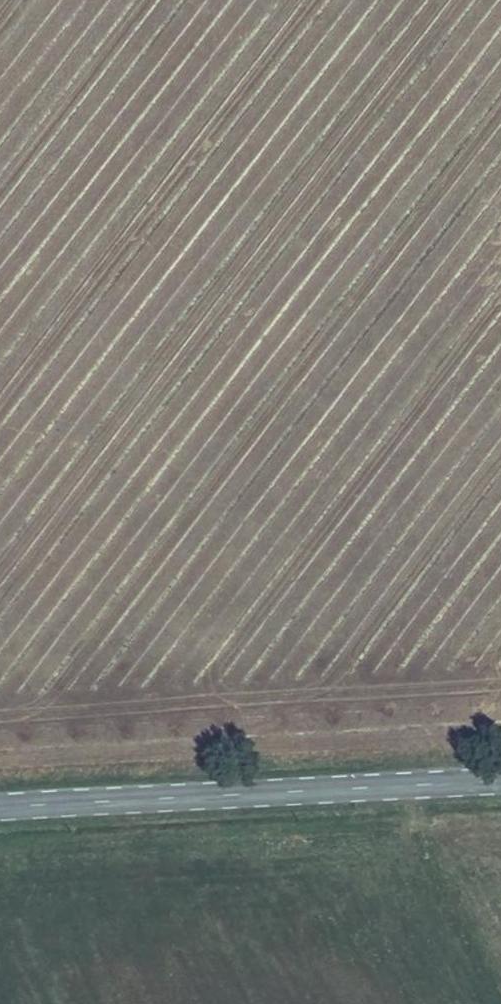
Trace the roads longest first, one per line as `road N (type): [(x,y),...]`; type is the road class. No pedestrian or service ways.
road 1 (secondary): [(500,780),(0,808)]

